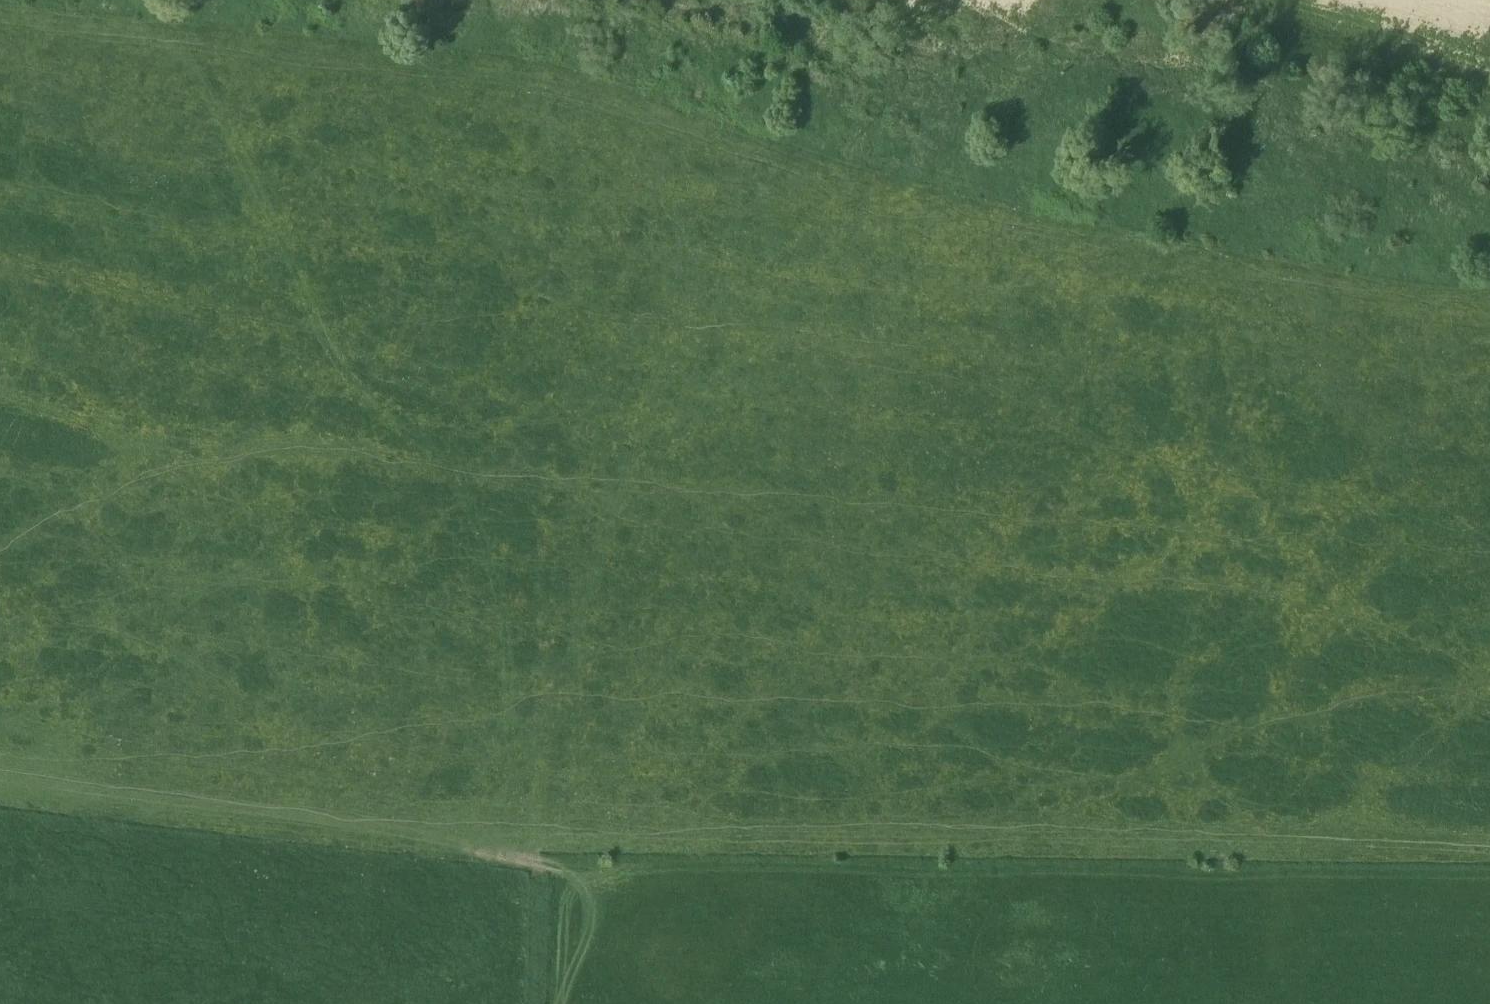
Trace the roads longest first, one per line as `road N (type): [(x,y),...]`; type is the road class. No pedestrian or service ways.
road 1 (track): [(555,1003),(570,958),(564,893),(532,865),(411,832),(0,772)]

